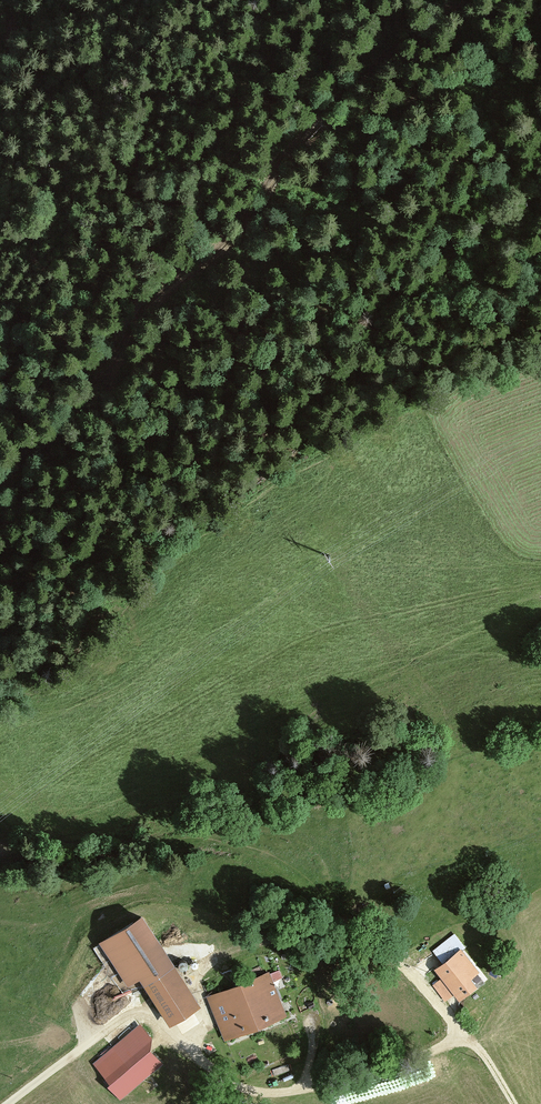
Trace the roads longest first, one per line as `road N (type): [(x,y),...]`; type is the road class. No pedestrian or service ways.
road 1 (track): [(7,1103),(134,1013),(149,1016),(235,1087),(290,1094),(409,1061),(460,1033)]
road 2 (track): [(295,147),(244,234),(139,308),(90,396),(0,475)]
road 3 (track): [(0,822),(65,853),(272,826),(322,847),(367,930)]
road 4 (track): [(509,1103),(460,1033),(367,930),(257,943),(198,980)]
road 5 (track): [(295,147),(456,79),(540,30)]

